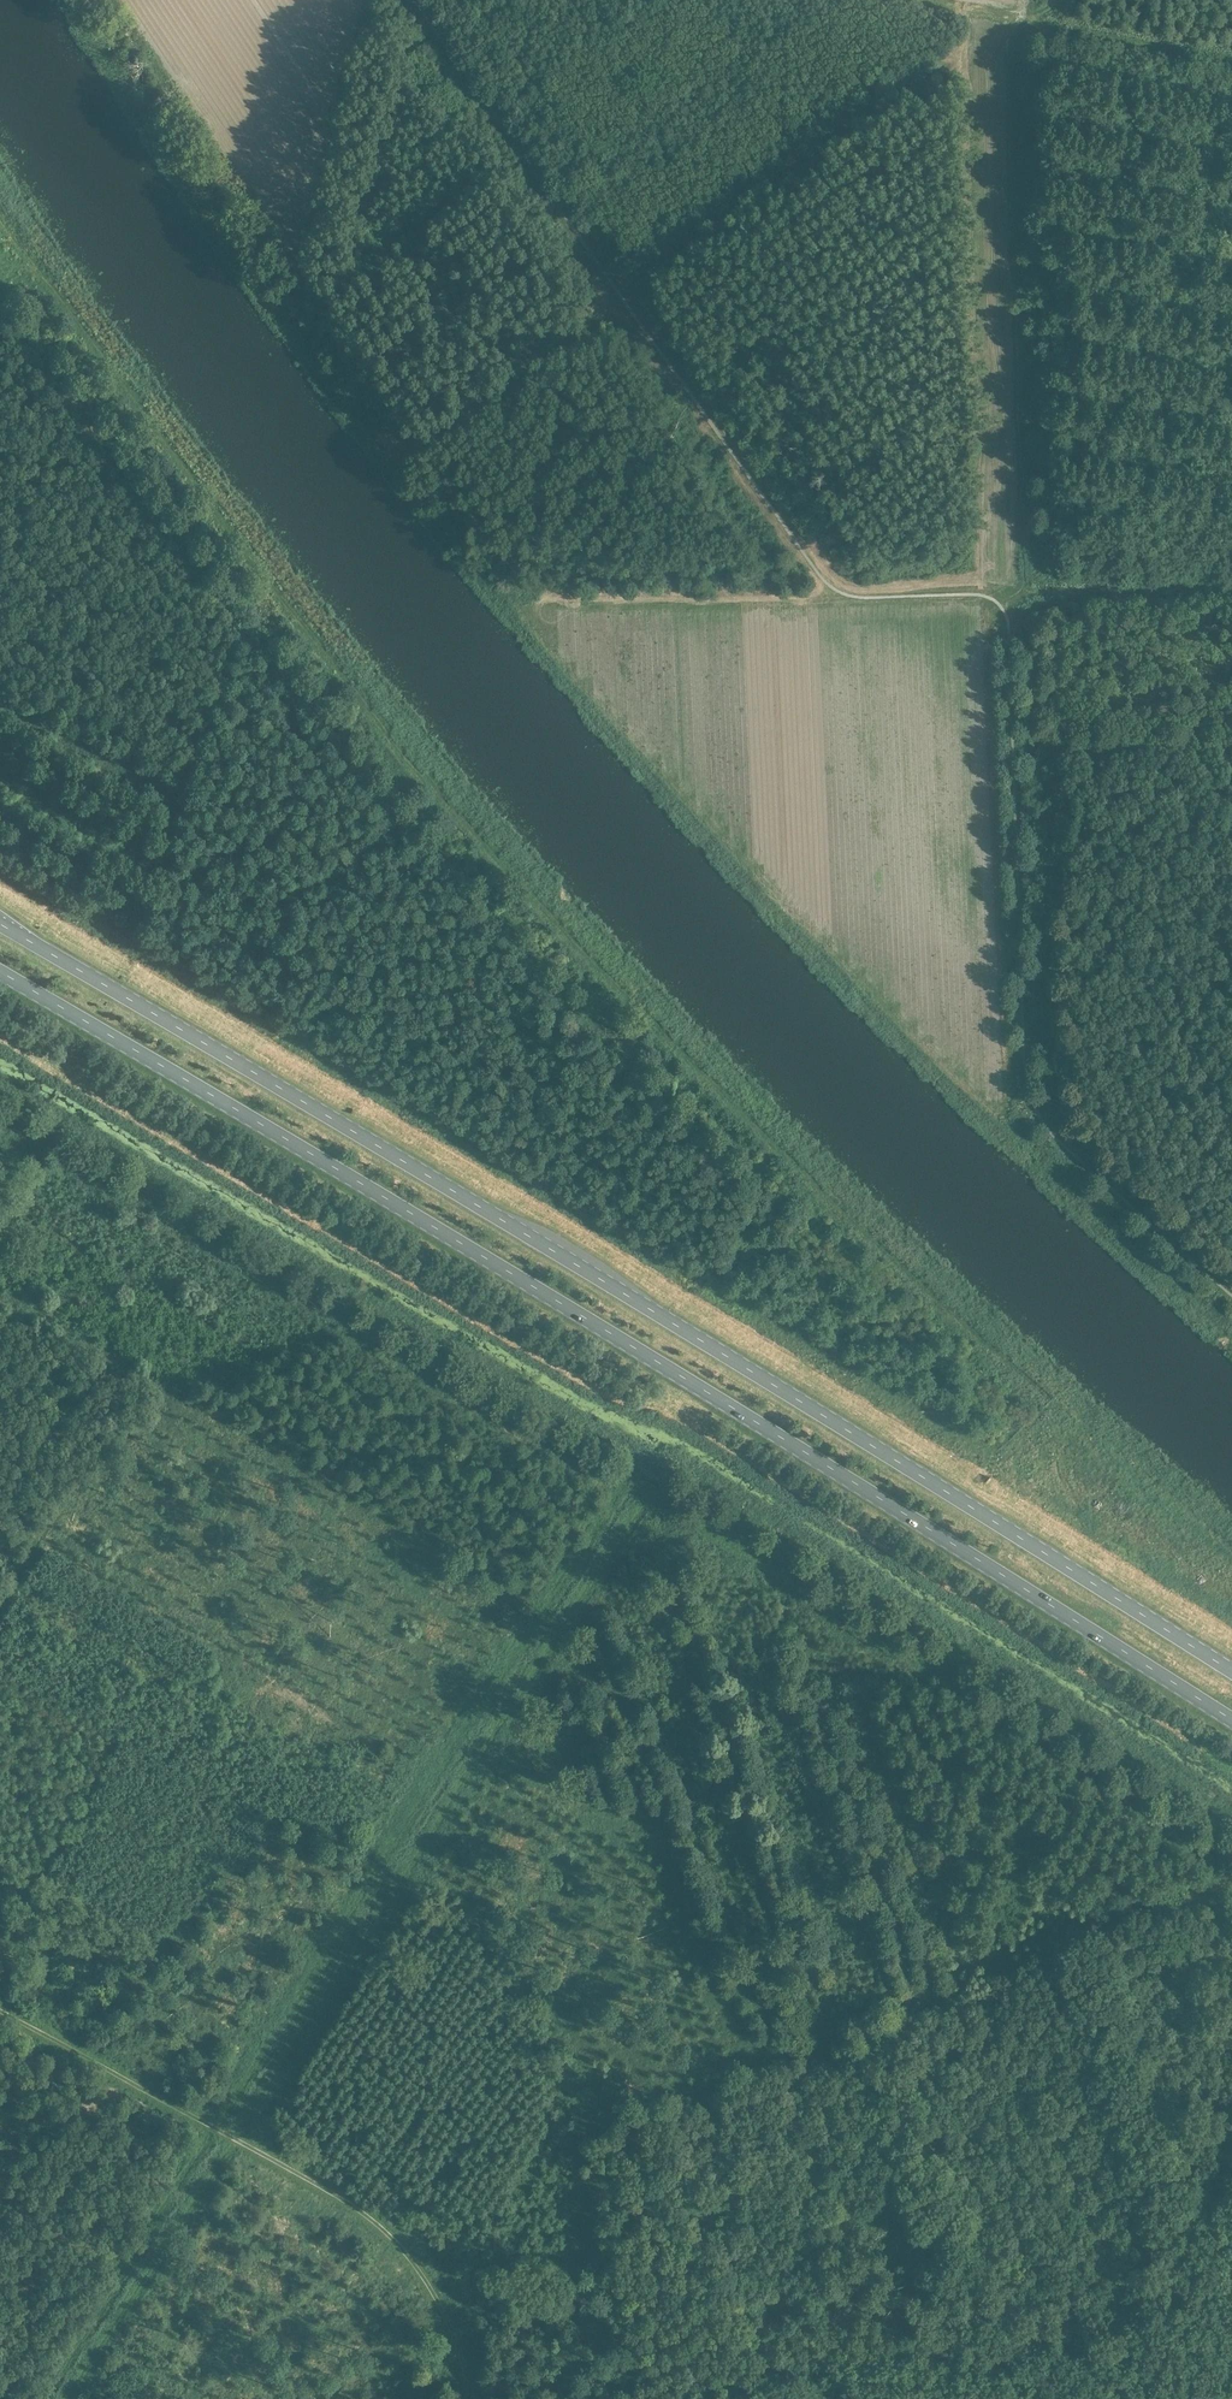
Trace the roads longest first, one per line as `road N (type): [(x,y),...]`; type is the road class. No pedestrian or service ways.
road 1 (primary): [(0,969),(566,1304),(1231,1722)]
road 2 (primary): [(1231,1673),(0,924)]
road 3 (track): [(43,2398),(625,1488)]
road 4 (track): [(68,2398),(644,1500)]
road 5 (track): [(472,2398),(434,2291),(356,2206),(0,2009)]

